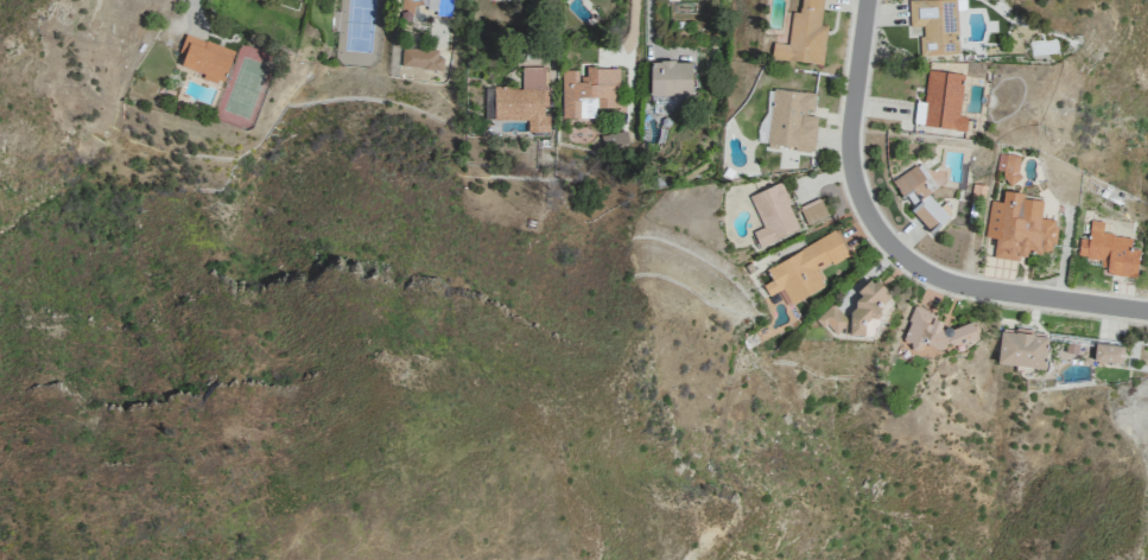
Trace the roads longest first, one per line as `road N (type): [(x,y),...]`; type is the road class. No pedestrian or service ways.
road 1 (residential): [(868,0),(851,151),(860,192),(881,233),(919,267),(968,287),(1147,310)]

